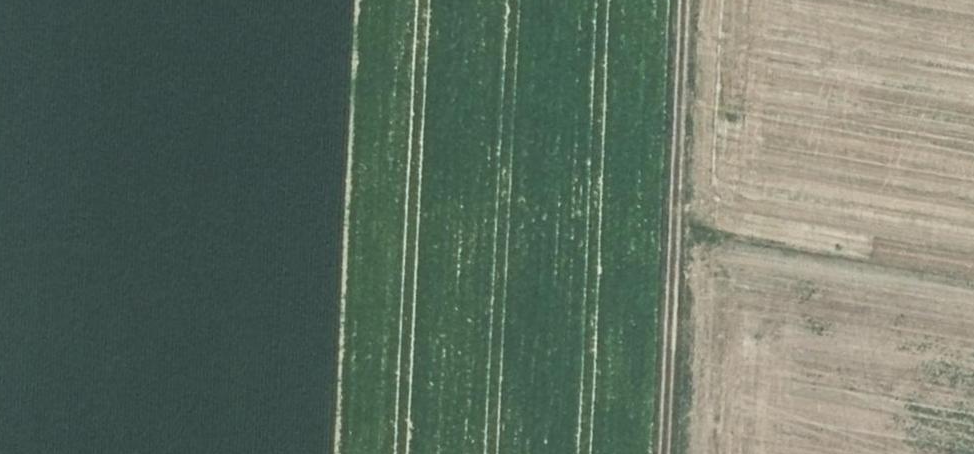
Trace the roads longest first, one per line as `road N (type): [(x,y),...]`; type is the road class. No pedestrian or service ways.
road 1 (track): [(686,0),(670,453)]

